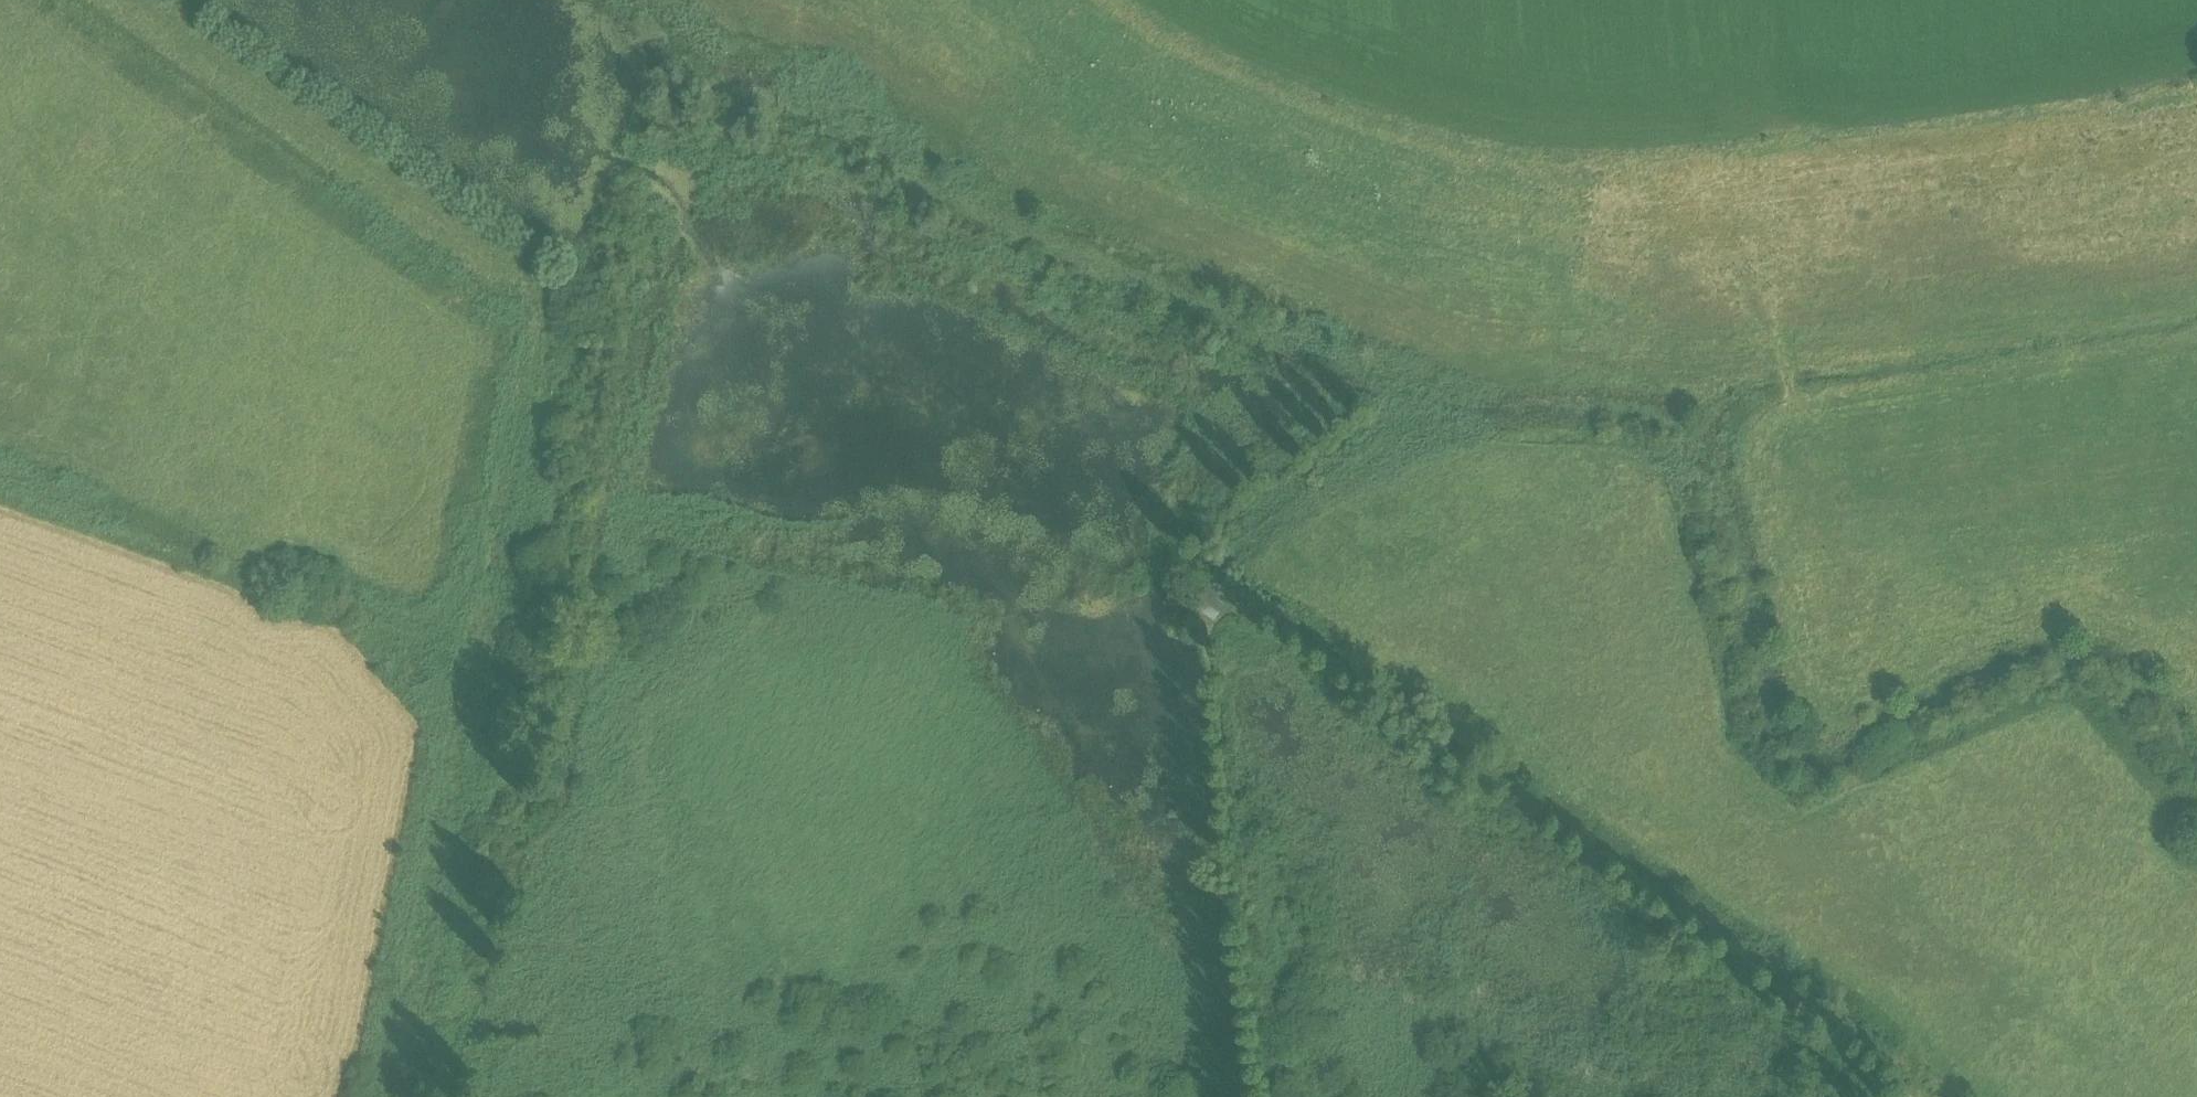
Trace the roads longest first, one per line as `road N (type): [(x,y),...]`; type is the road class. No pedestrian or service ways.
road 1 (track): [(1115,0),(1167,36),(1322,109),(1481,152),(1654,171),(1678,181),(1719,219),(1757,280),(1791,391)]

